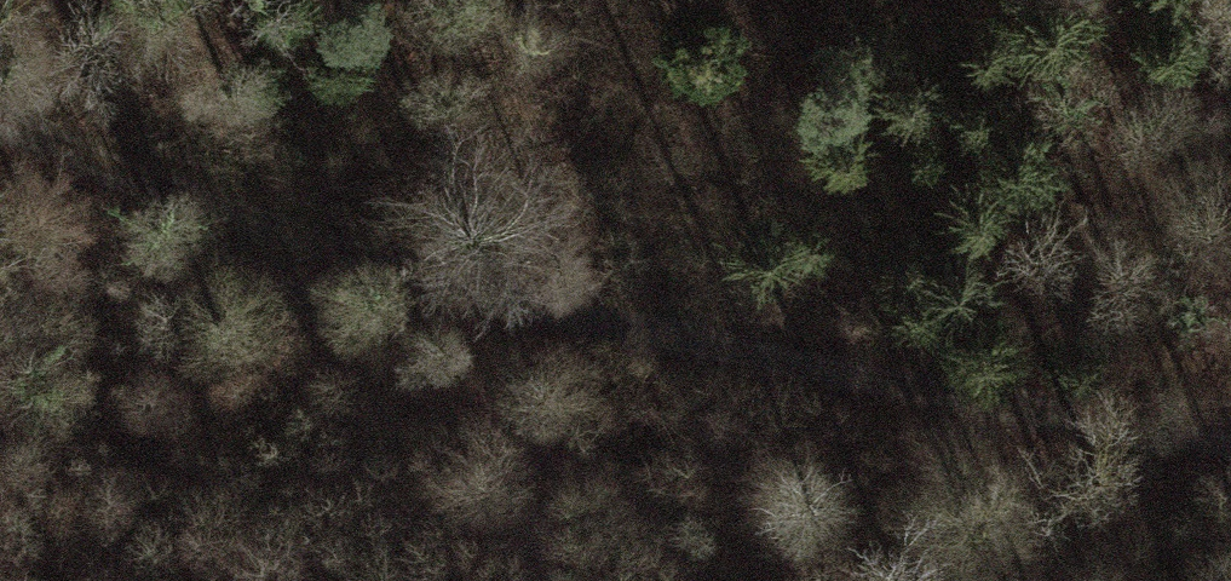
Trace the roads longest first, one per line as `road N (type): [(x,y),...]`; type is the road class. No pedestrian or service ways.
road 1 (track): [(0,123),(239,212),(496,294),(1230,449)]
road 2 (track): [(239,212),(308,318),(546,439),(604,480),(713,580)]

